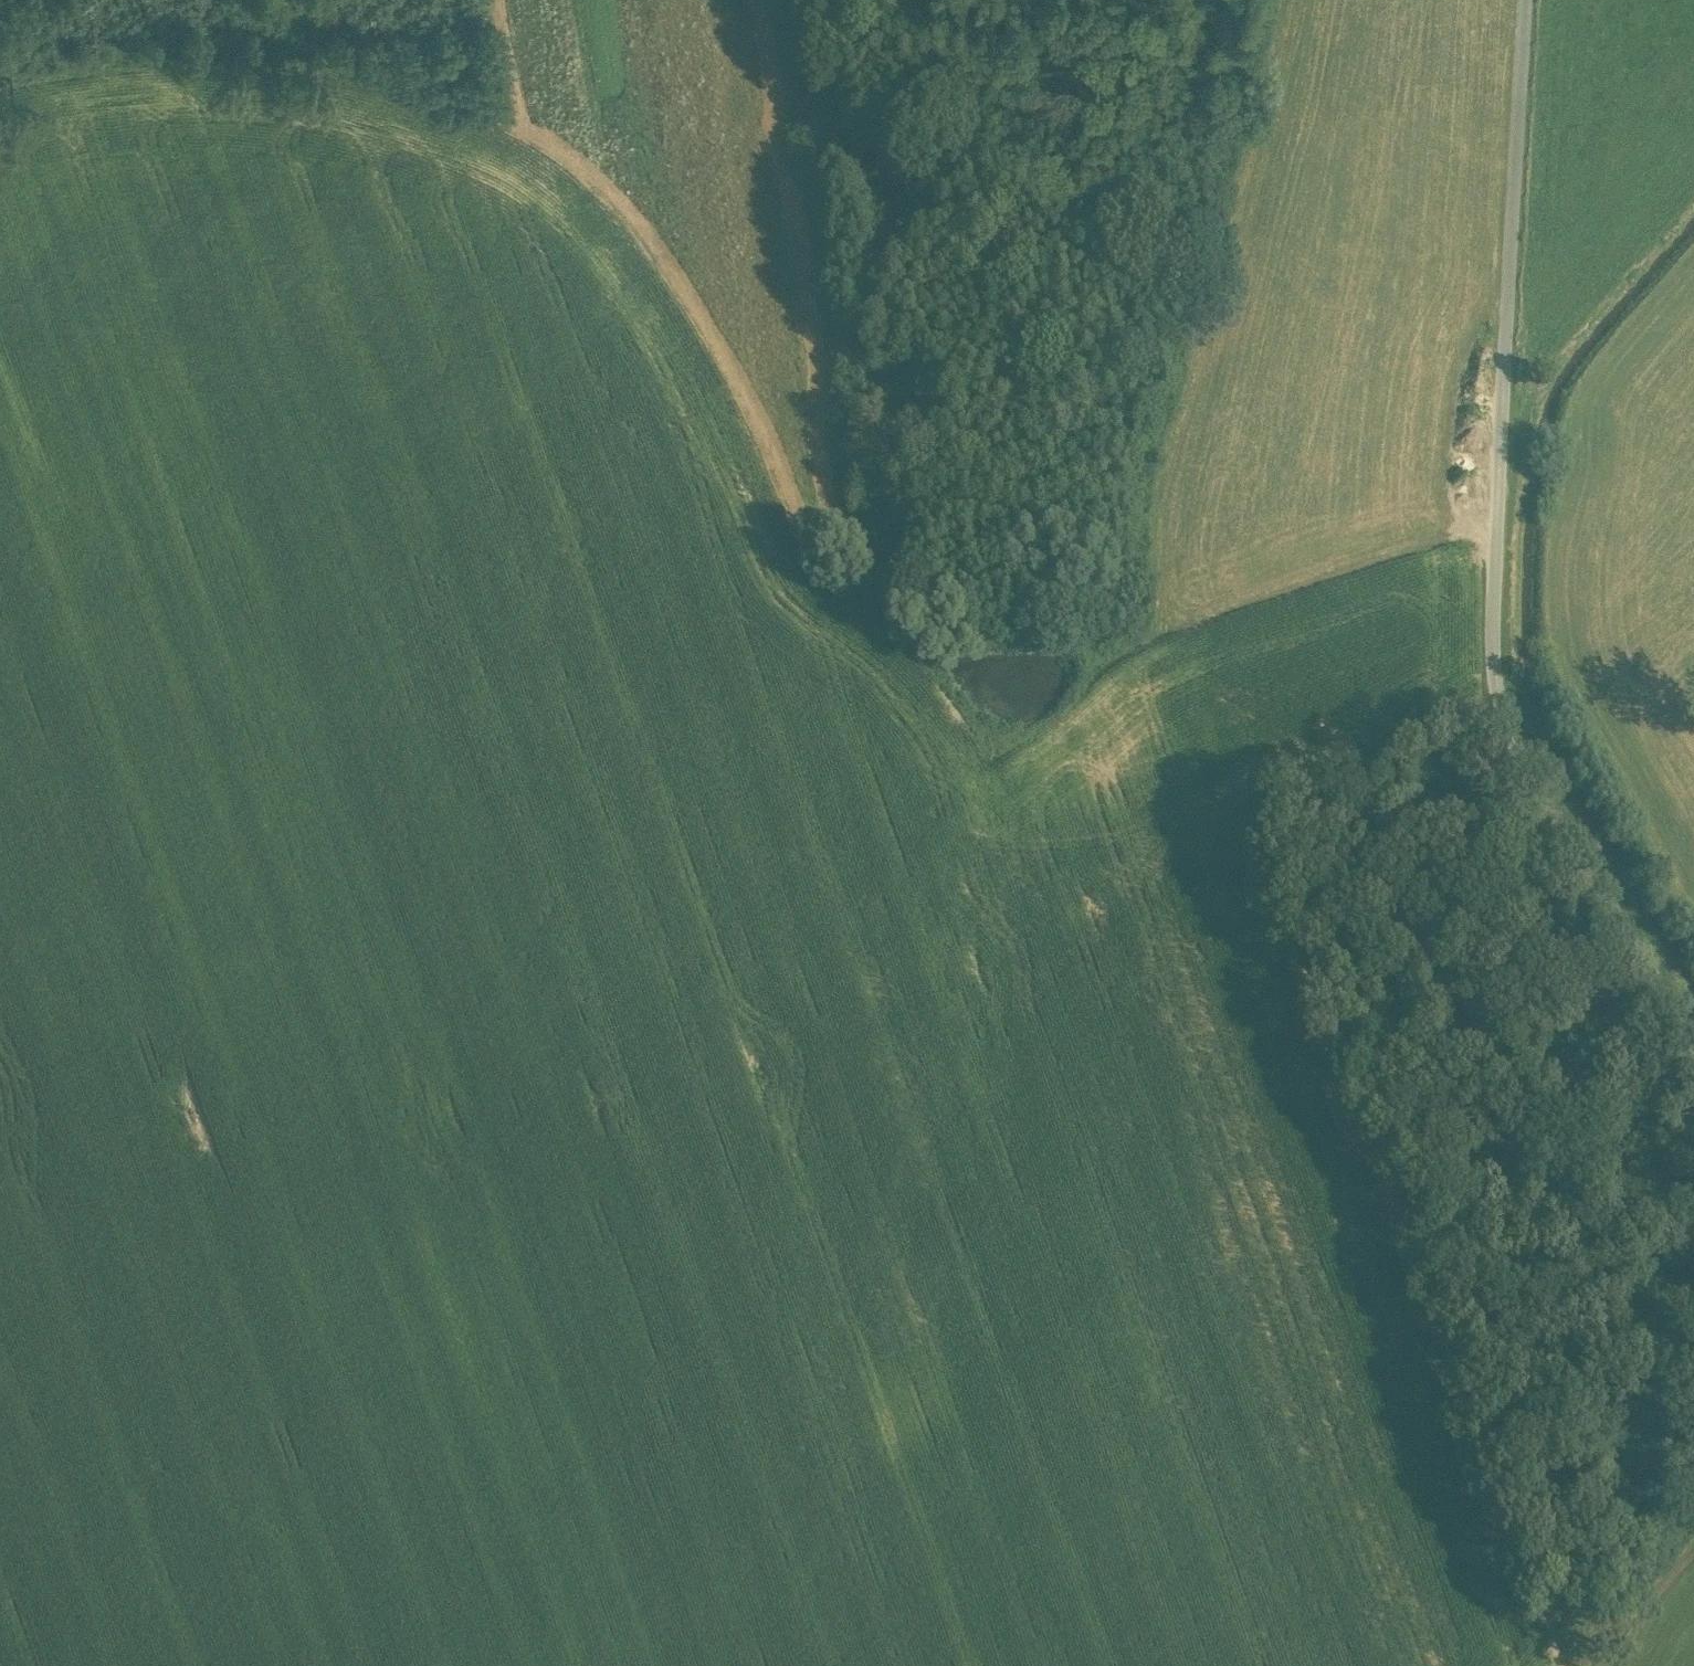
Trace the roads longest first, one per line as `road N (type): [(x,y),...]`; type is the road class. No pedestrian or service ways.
road 1 (unclassified): [(1527,0),(1498,540),(1502,689),(1553,807),(1693,1037)]
road 2 (track): [(1693,1545),(1582,1665)]

